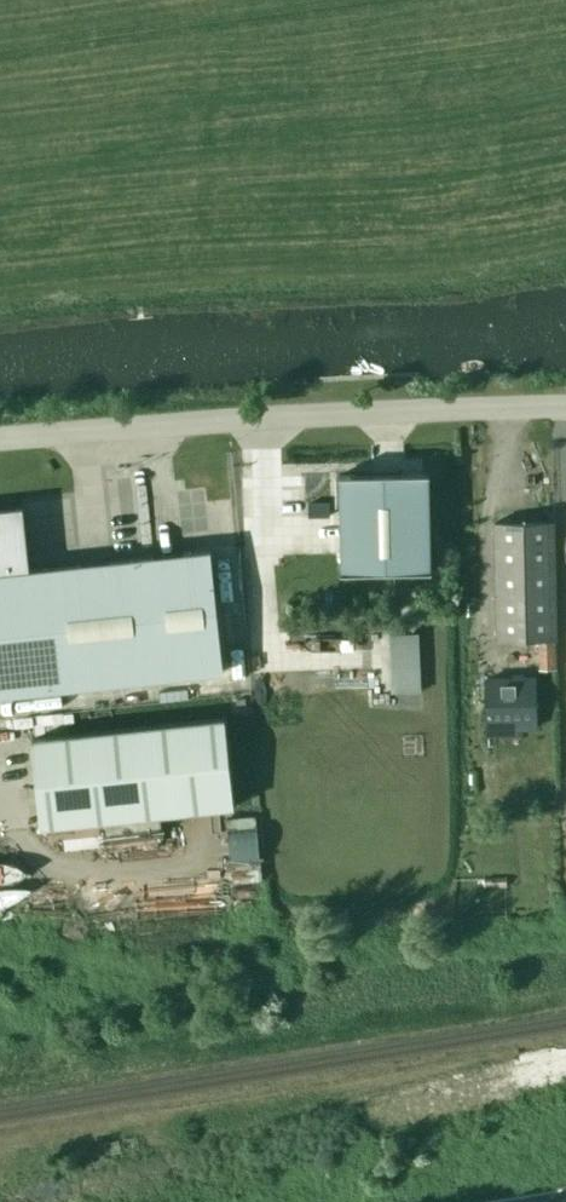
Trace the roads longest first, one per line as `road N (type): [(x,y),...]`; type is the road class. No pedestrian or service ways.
road 1 (unclassified): [(0,438),(565,405)]

